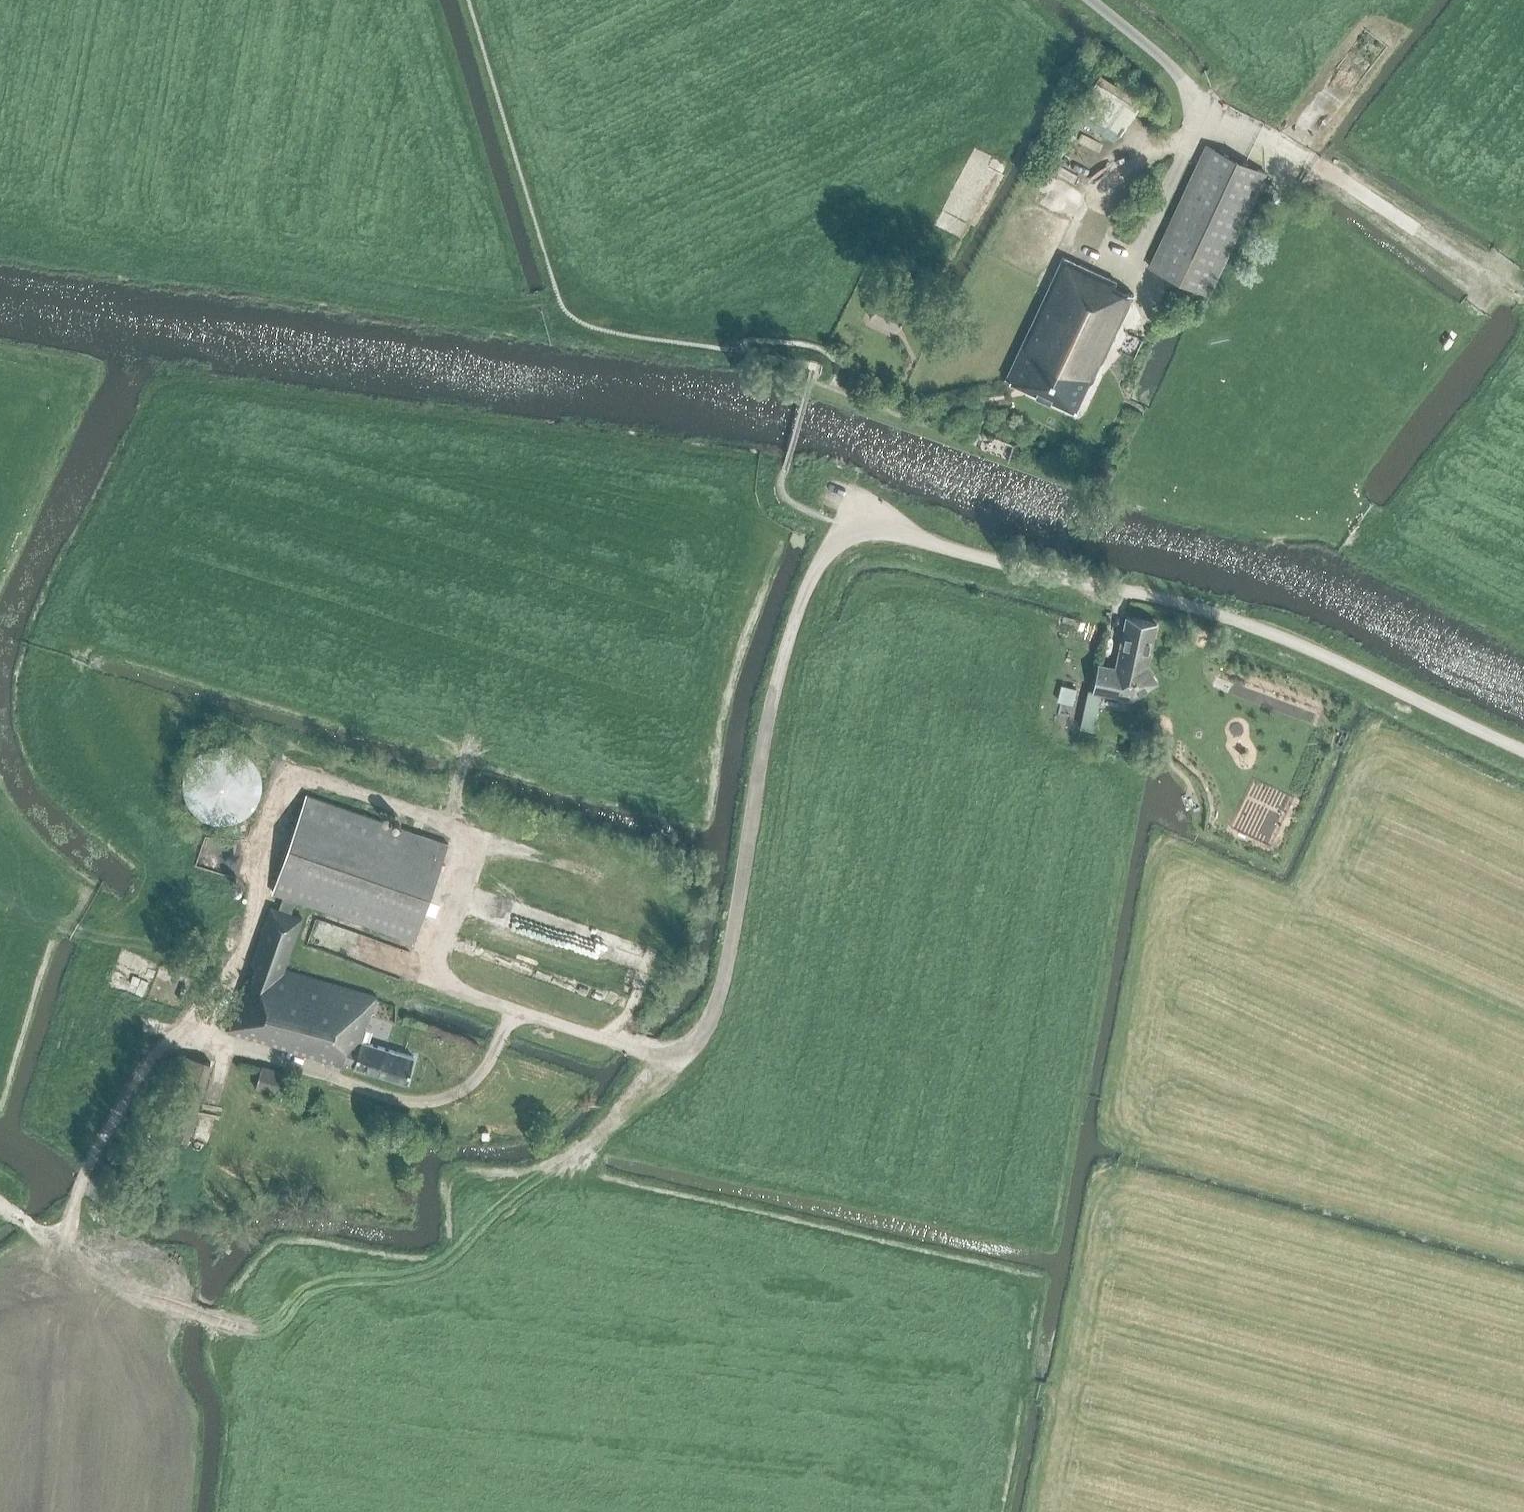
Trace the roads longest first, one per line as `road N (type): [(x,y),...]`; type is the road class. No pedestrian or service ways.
road 1 (unclassified): [(1523,750),(1297,642),(852,521)]

